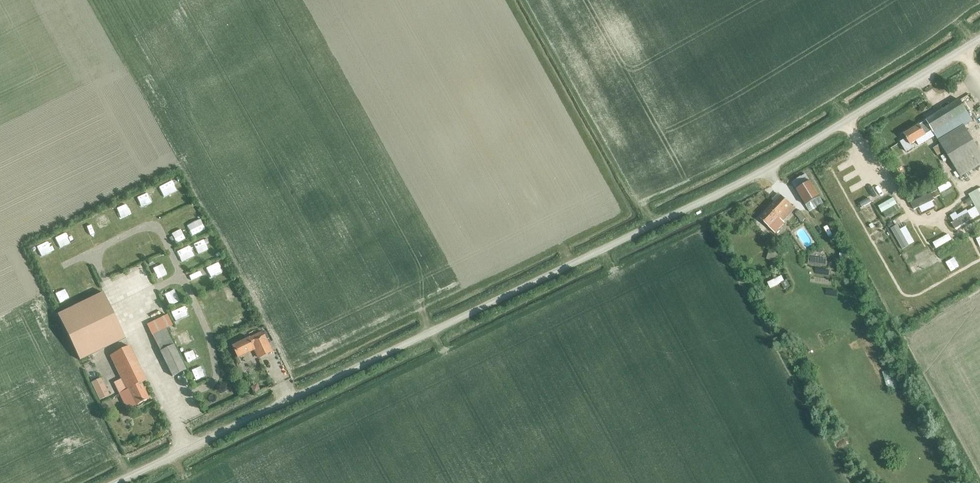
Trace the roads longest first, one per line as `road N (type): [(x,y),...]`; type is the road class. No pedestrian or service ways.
road 1 (unclassified): [(106,482),(766,170),(979,39)]

